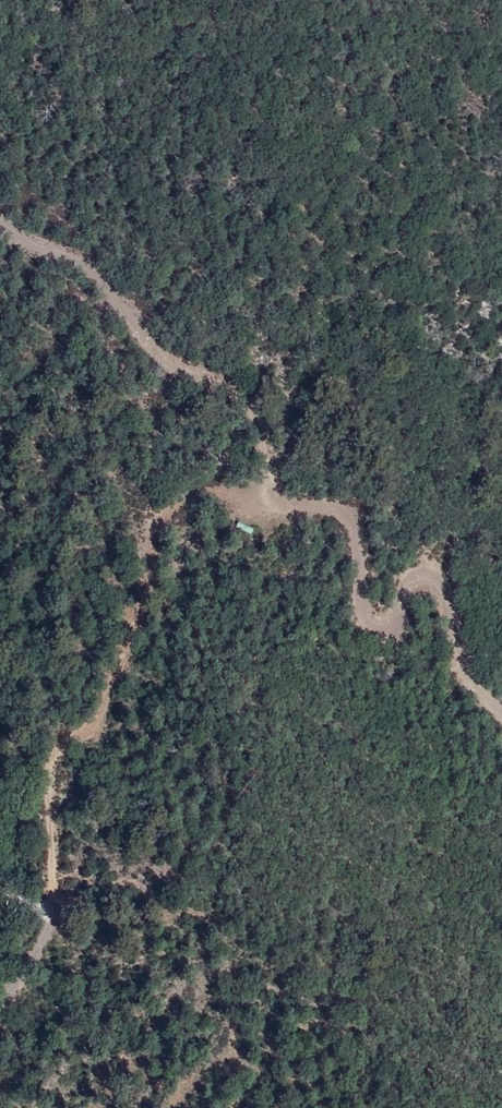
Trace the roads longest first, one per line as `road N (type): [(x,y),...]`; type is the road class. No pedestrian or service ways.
road 1 (track): [(0,216),(96,276),(160,356),(258,394),(279,507),(329,506),(343,516),(358,548),(365,613),(381,624),(396,618),(410,580),(427,577),(439,586),(458,662),(501,720)]
road 2 (track): [(150,524),(102,721),(63,730),(31,994),(0,1011)]
road 3 (track): [(279,507),(195,490),(150,524)]

